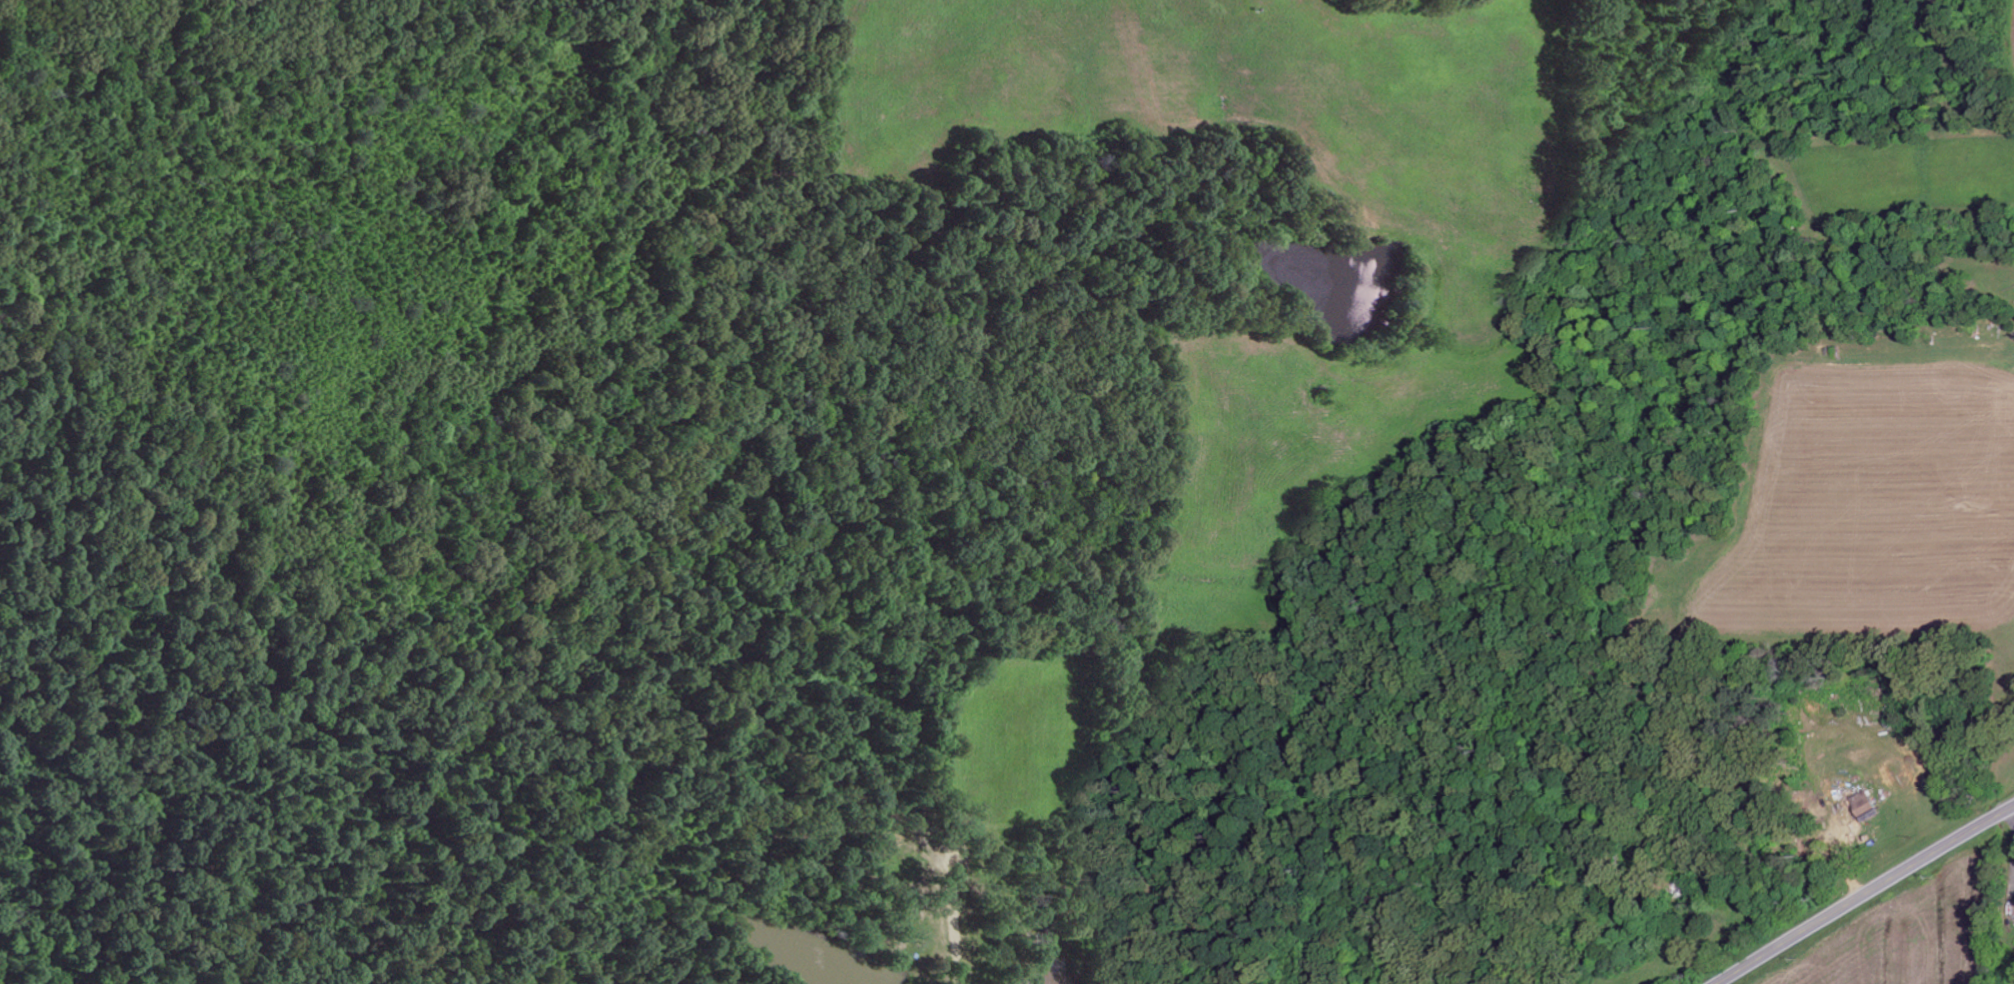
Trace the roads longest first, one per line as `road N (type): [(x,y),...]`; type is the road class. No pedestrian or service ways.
road 1 (secondary): [(1716,983),(2013,811)]

